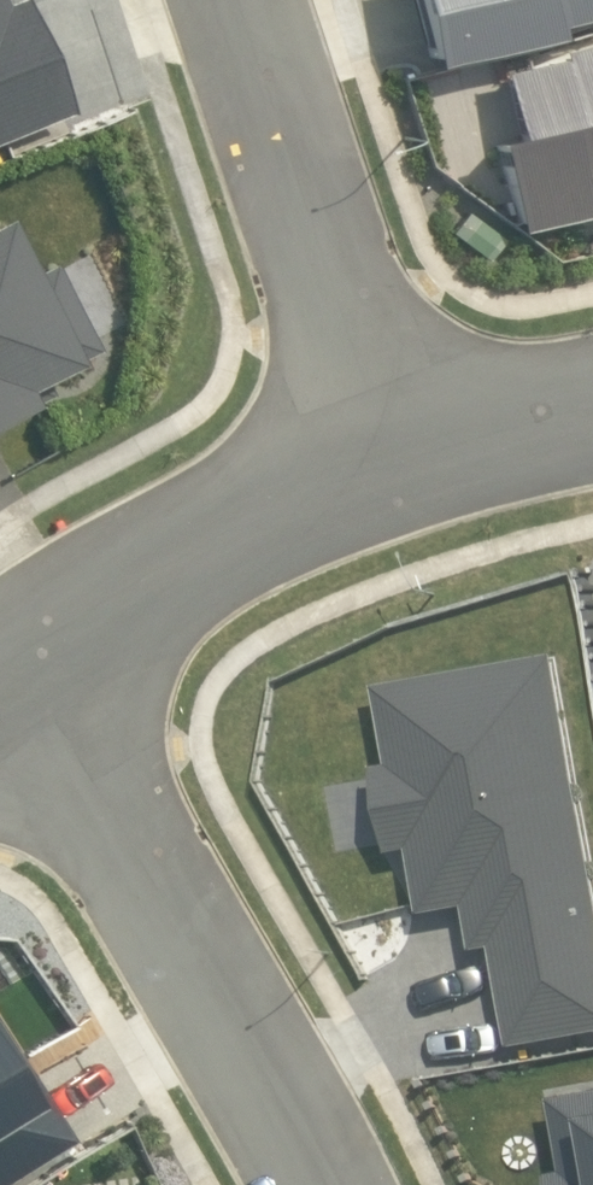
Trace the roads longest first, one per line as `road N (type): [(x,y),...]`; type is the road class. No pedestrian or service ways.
road 1 (residential): [(314,1184),(171,927),(0,670)]
road 2 (residential): [(194,0),(366,468)]
road 3 (residential): [(0,657),(162,551),(366,468)]
road 4 (residential): [(366,468),(592,432)]

